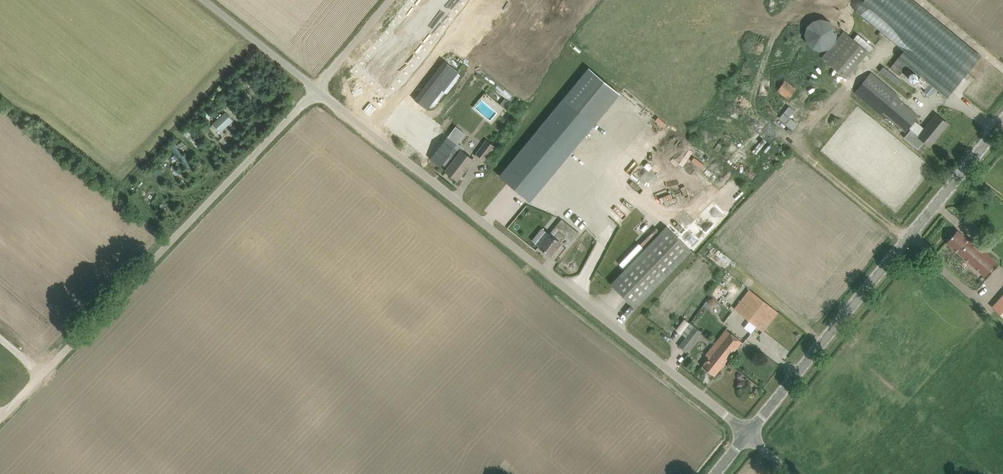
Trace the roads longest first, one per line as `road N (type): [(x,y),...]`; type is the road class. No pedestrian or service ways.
road 1 (unclassified): [(749,437),(317,92)]
road 2 (unclassified): [(0,422),(317,92)]
road 3 (tertiary): [(749,437),(1002,122)]
road 4 (track): [(811,0),(778,31),(752,108),(760,124),(908,240)]
road 5 (unclassified): [(317,92),(203,0)]

